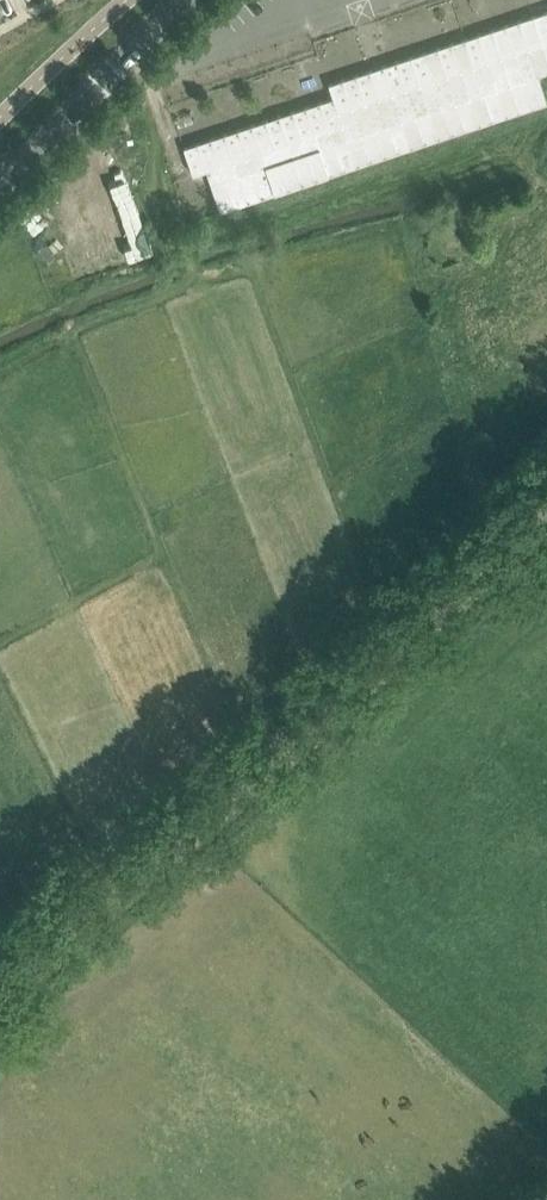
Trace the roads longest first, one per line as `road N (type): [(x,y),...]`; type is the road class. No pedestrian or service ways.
road 1 (unclassified): [(0,996),(546,505)]
road 2 (unclassified): [(0,184),(182,0)]

